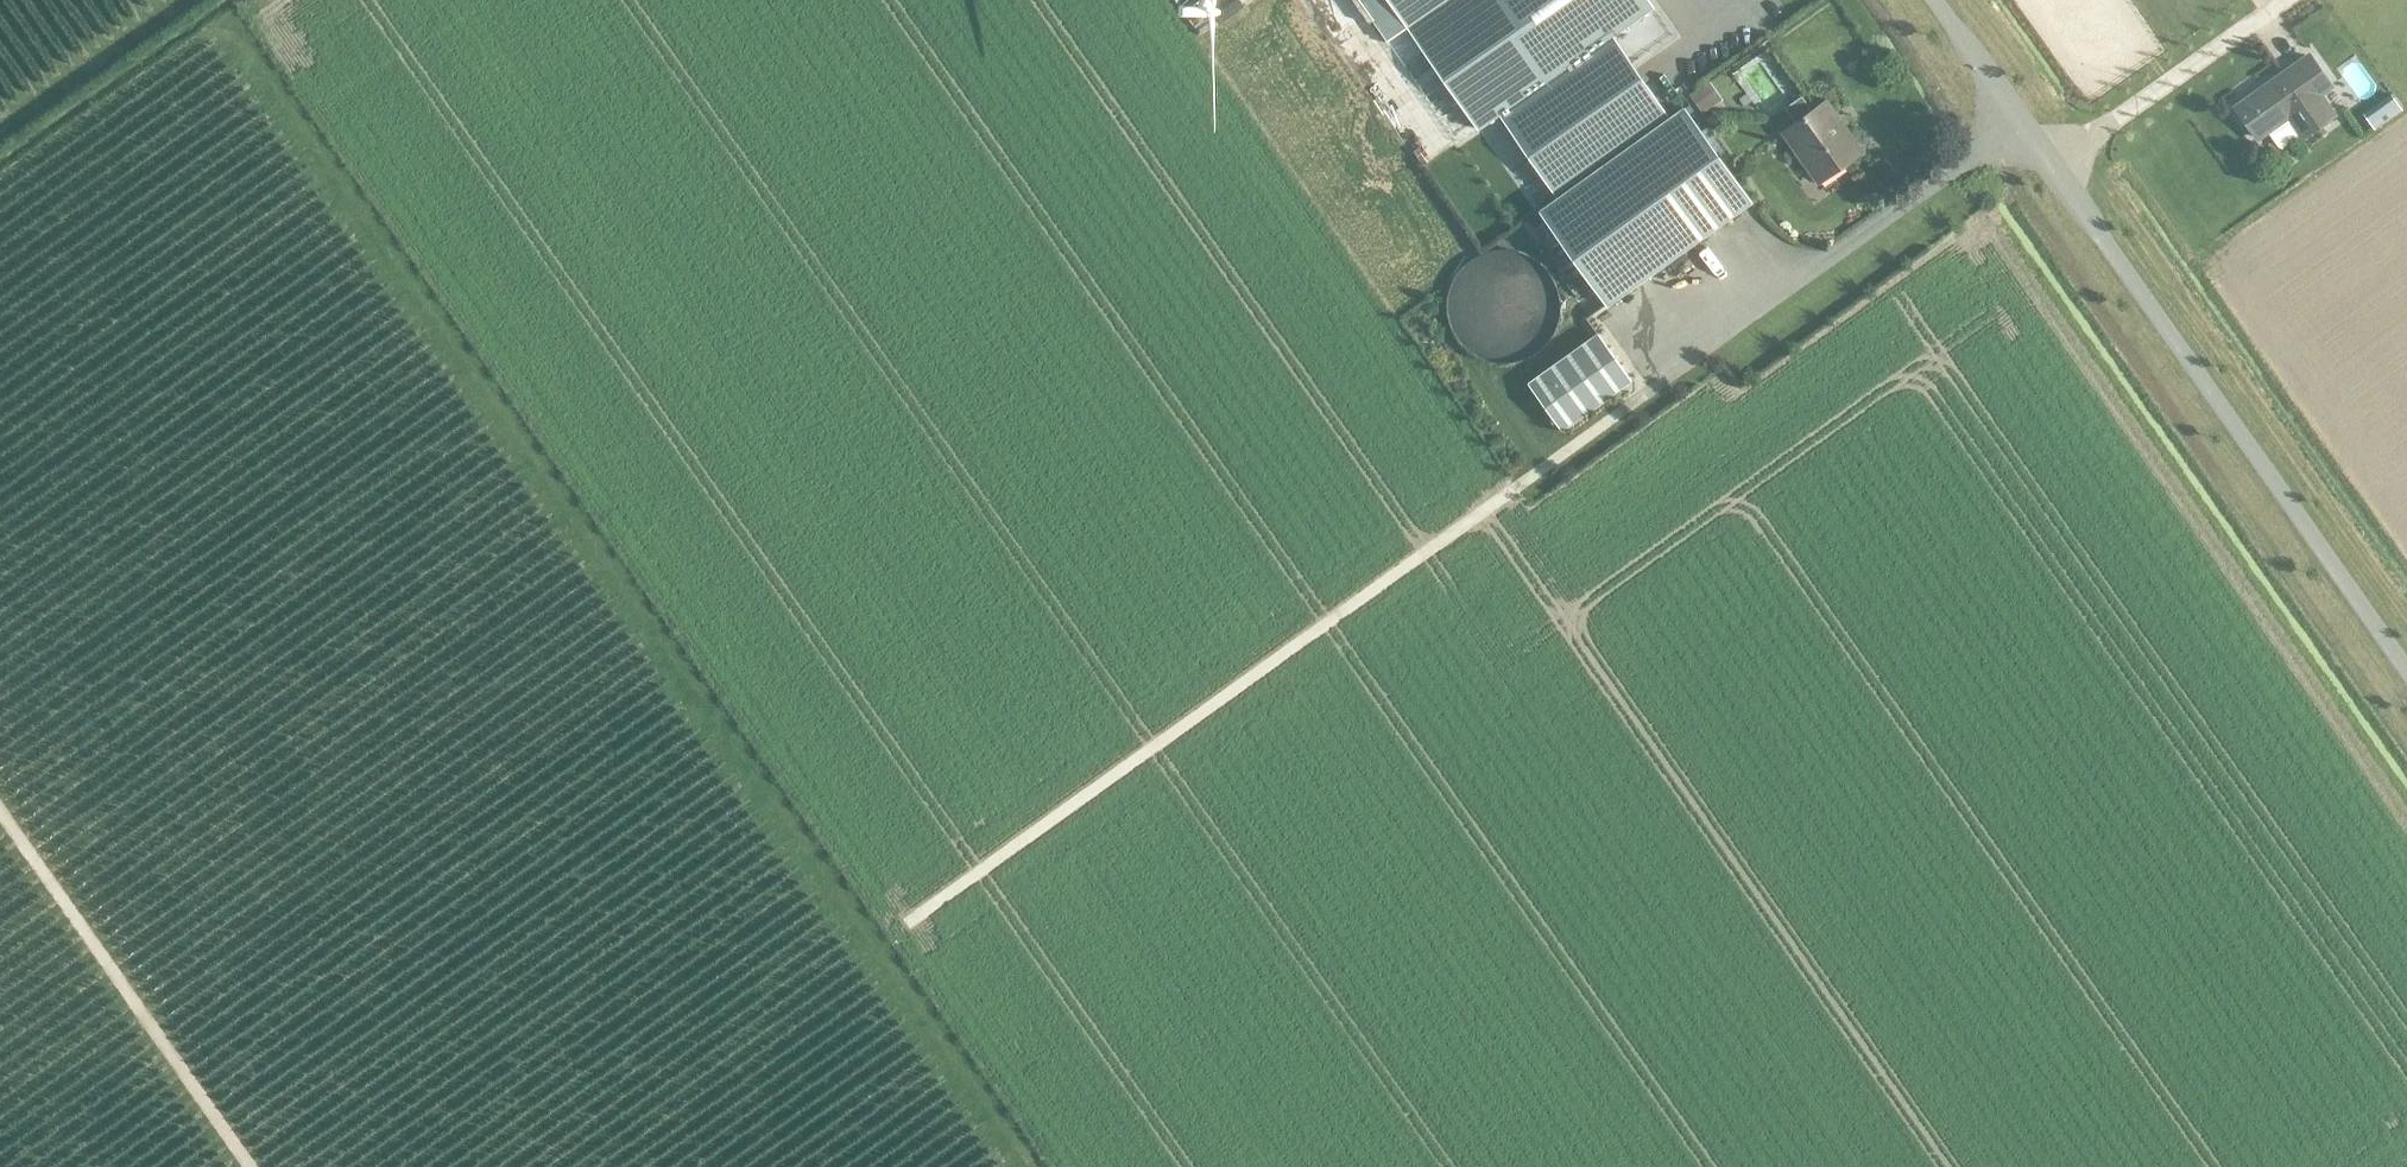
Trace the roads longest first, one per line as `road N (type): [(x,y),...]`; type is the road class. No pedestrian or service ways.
road 1 (unclassified): [(2406,668),(1942,0)]

